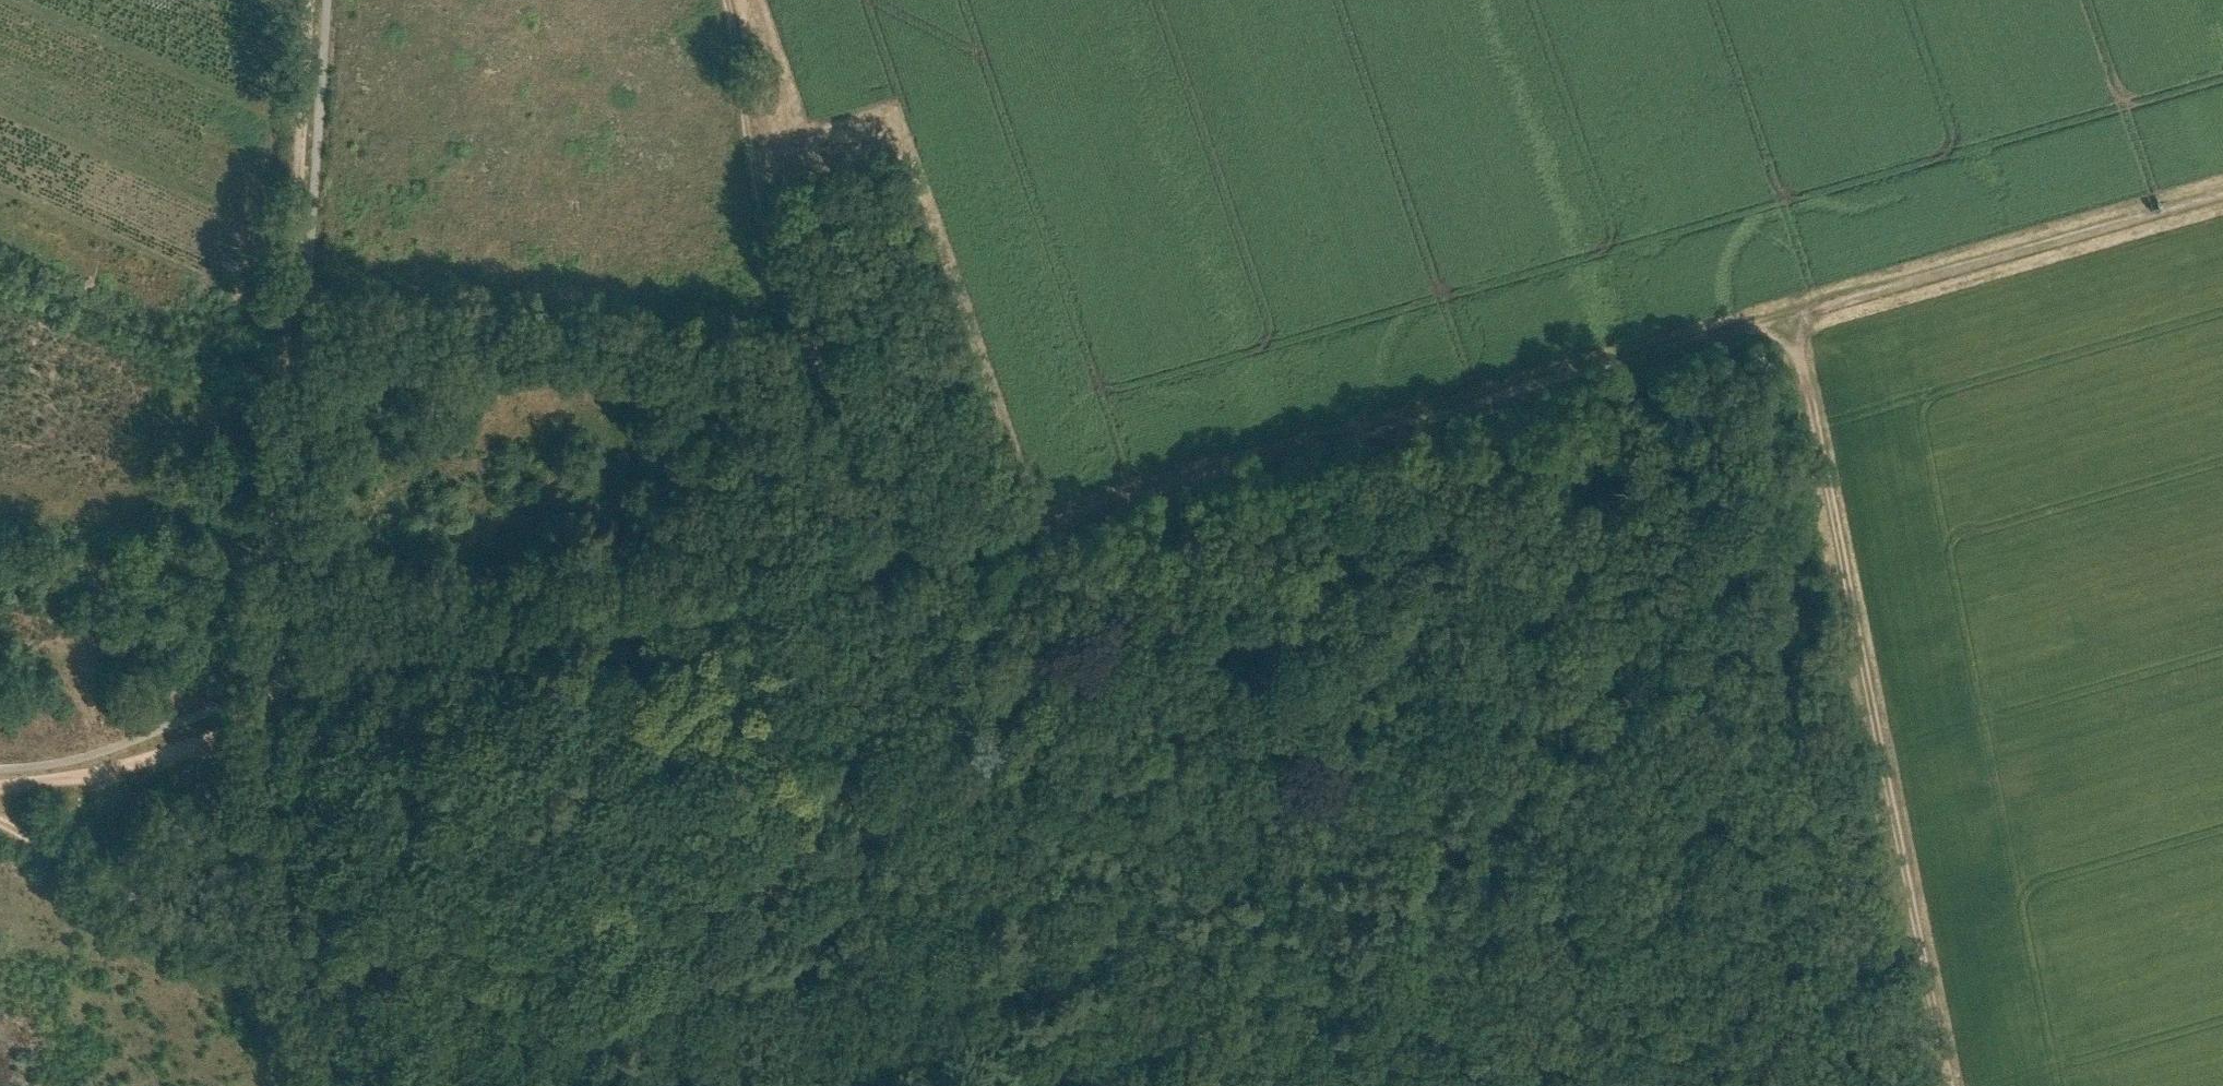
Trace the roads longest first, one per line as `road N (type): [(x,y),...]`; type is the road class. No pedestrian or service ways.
road 1 (track): [(1790,317),(1161,488),(915,540)]
road 2 (track): [(307,0),(258,715)]
road 3 (track): [(1921,979),(1790,317)]
road 4 (track): [(915,540),(826,384),(773,257),(728,0)]
road 5 (track): [(915,540),(747,584),(402,638)]
road 6 (track): [(2222,195),(1790,317)]
road 7 (track): [(0,823),(306,995)]
road 8 (track): [(306,995),(257,788),(258,715)]
road 9 (track): [(0,788),(102,769),(258,715)]
road 10 (track): [(102,769),(50,658),(55,614),(98,522)]

